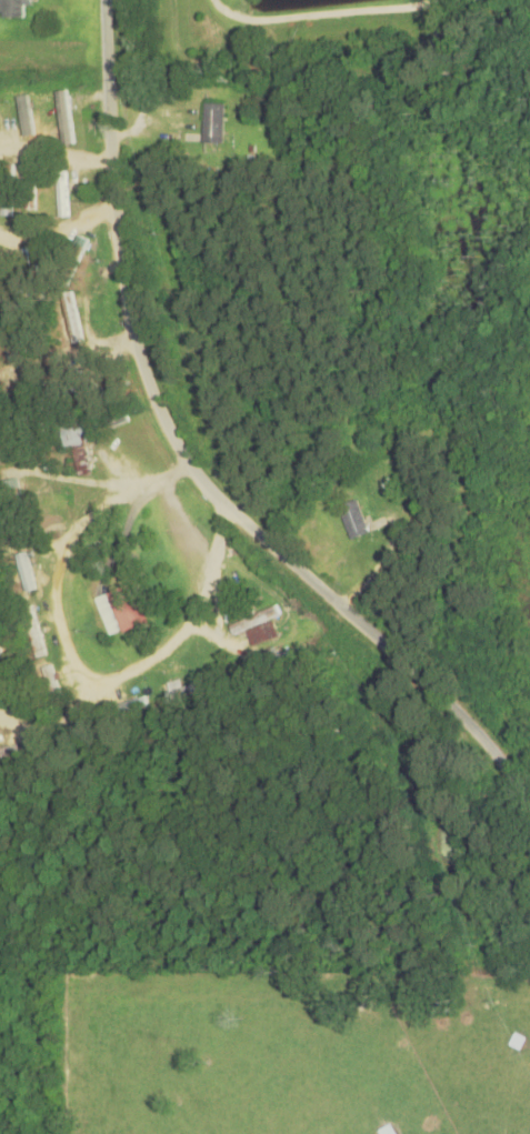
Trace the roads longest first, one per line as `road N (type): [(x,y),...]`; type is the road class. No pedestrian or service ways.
road 1 (residential): [(529,746),(232,448),(182,325),(149,113),(153,0)]
road 2 (residential): [(182,325),(0,323)]
road 3 (residential): [(369,920),(416,926),(501,1028)]
road 4 (residential): [(154,147),(0,132)]

